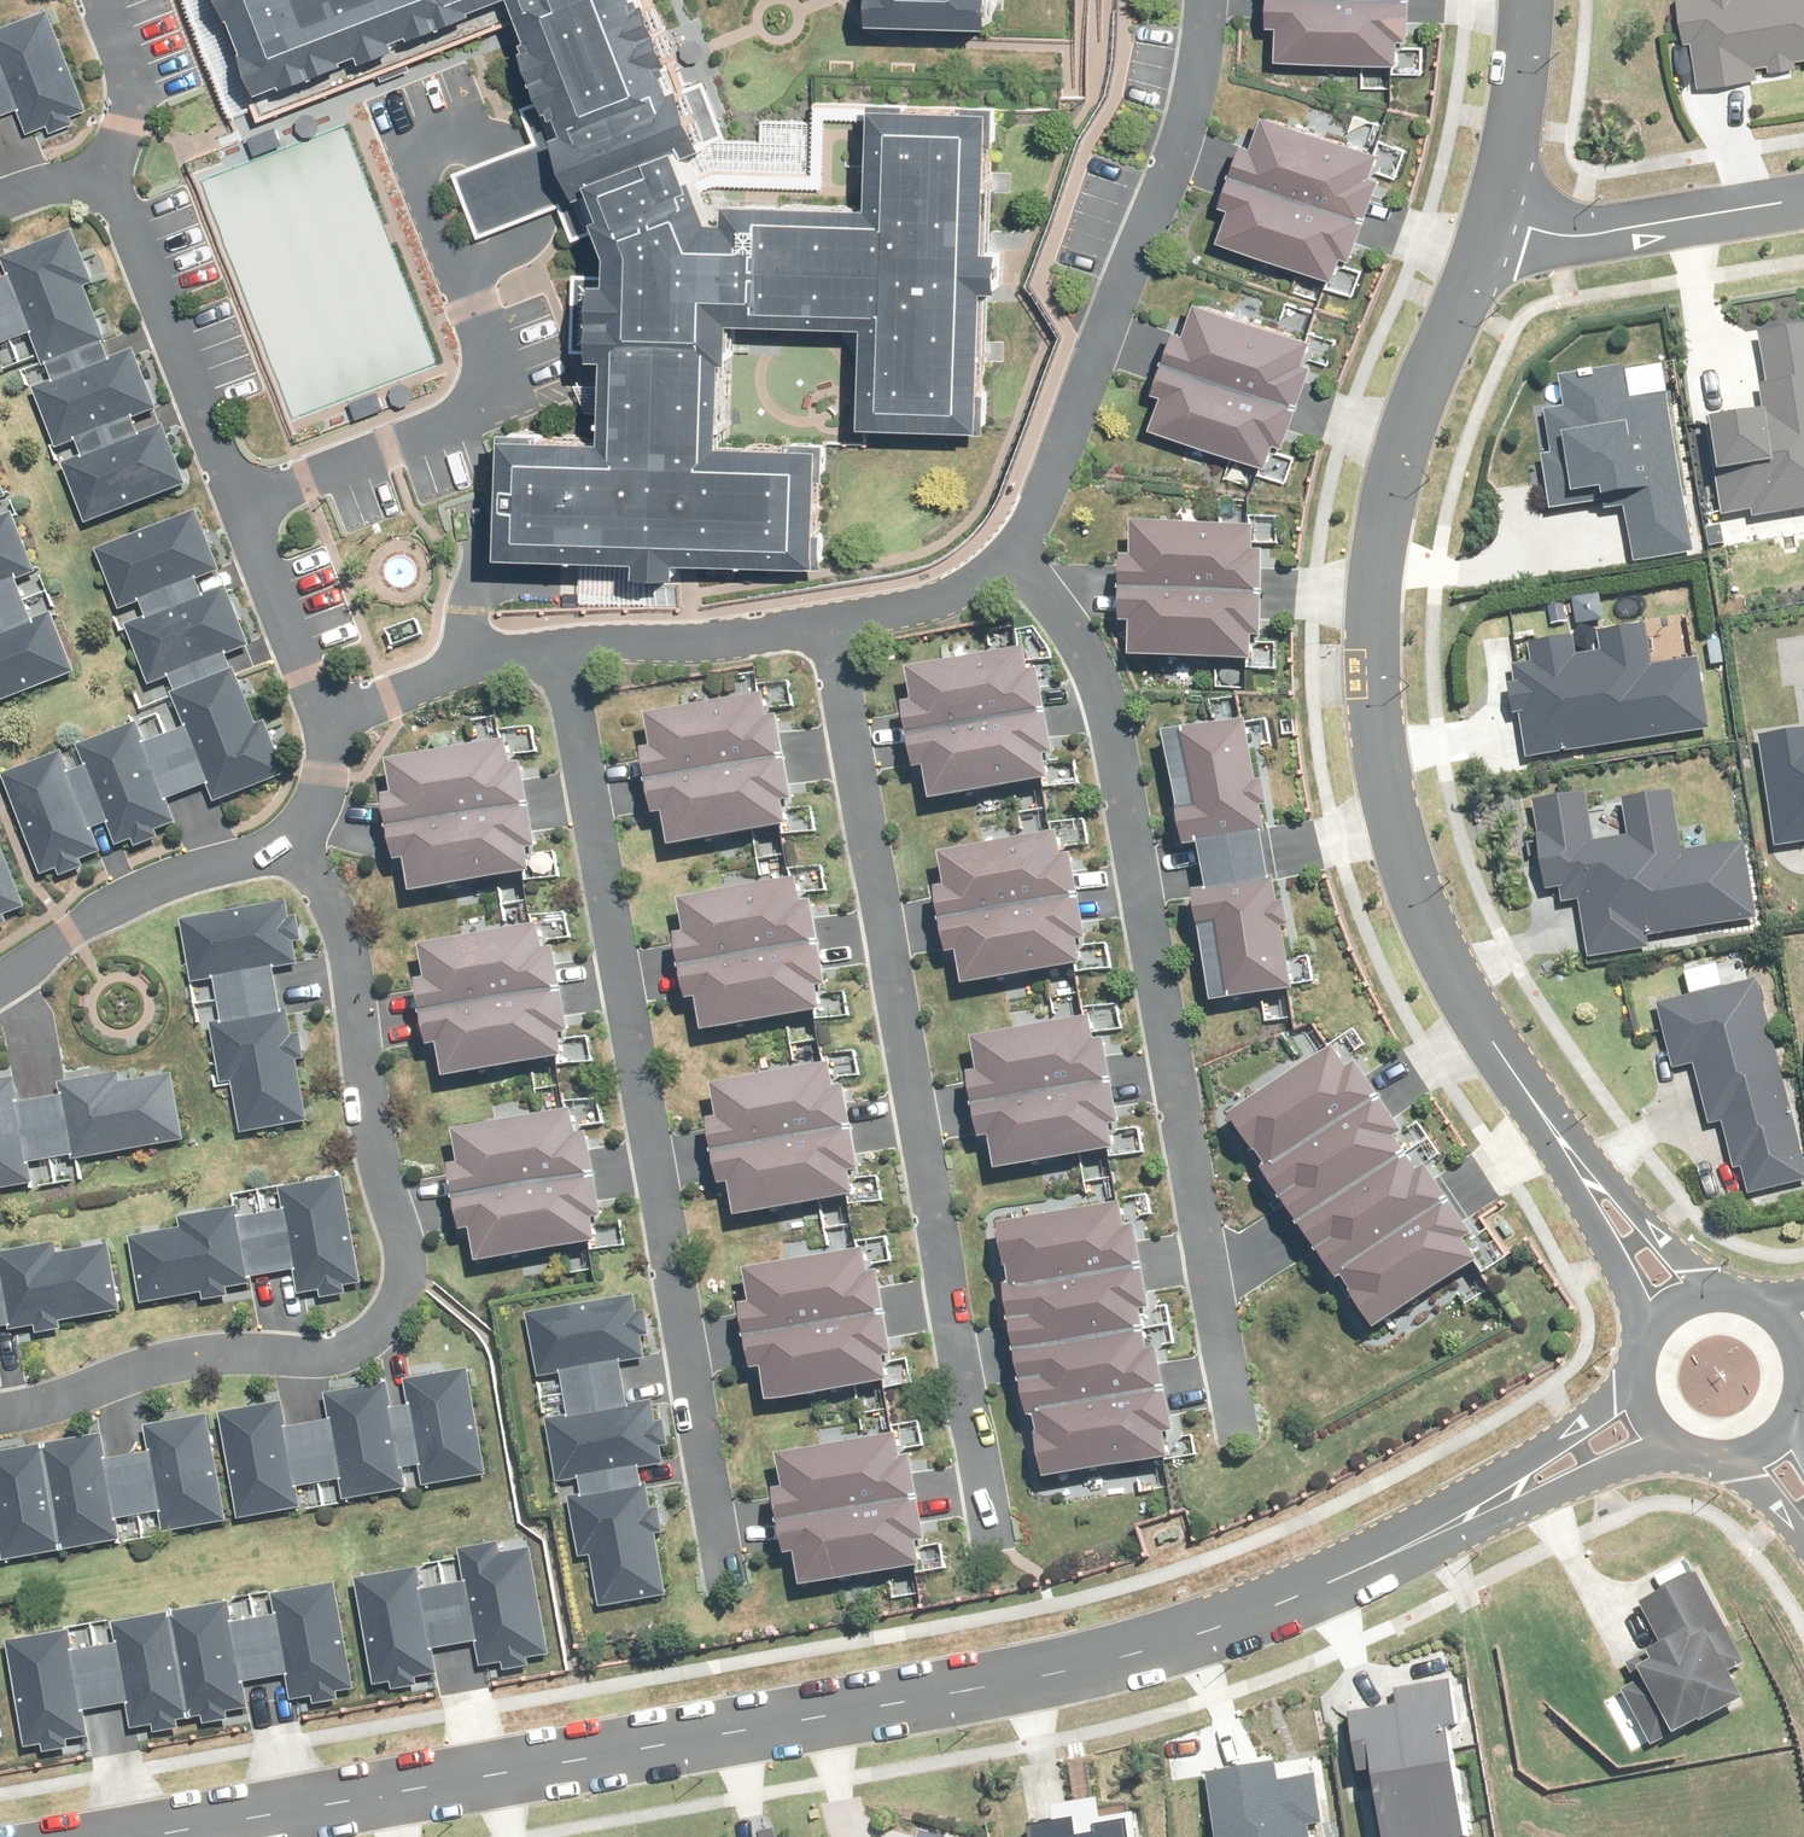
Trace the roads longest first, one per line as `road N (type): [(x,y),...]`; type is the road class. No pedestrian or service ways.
road 1 (tertiary): [(168,1836),(1022,1696),(1217,1637),(1484,1522),(1637,1408)]
road 2 (tertiary): [(1490,225),(1413,436),(1378,567),(1364,676),(1377,794),(1411,910),(1452,998),(1665,1307)]
road 3 (residential): [(565,651),(740,1602)]
road 4 (residential): [(991,1526),(836,612)]
road 5 (residential): [(1246,1431),(1097,665),(1018,560)]
road 6 (residential): [(0,1412),(28,1411),(166,1360),(235,1350),(341,1354),(382,1327),(398,1302),(406,1273),(363,1083),(353,970),(328,898),(289,849)]
road 7 (residential): [(1018,560),(1057,517),(1124,315),(1179,93),(1192,0)]
road 8 (residential): [(242,505),(487,414),(495,389),(397,133)]
road 9 (residential): [(242,505),(112,159)]
road 10 (residential): [(0,986),(147,898),(289,849)]
road 11 (residential): [(1490,225),(1589,239),(1803,204)]
road 12 (residential): [(565,651),(836,612)]
road 13 (residential): [(318,721),(468,672),(565,651)]
road 14 (residential): [(318,721),(242,505)]
road 15 (tertiary): [(1518,0),(1518,90),(1490,225)]
road 16 (residential): [(836,612),(934,590),(1018,560)]
road 17 (residential): [(112,159),(118,83),(87,0)]
road 18 (tertiary): [(1766,1443),(1719,1460),(1693,1457),(1669,1447),(1637,1408)]
road 19 (tertiary): [(1665,1307),(1687,1296),(1737,1294),(1760,1304),(1793,1341)]
road 20 (residential): [(289,849),(321,805),(318,721)]
road 21 (residential): [(0,203),(112,159)]

